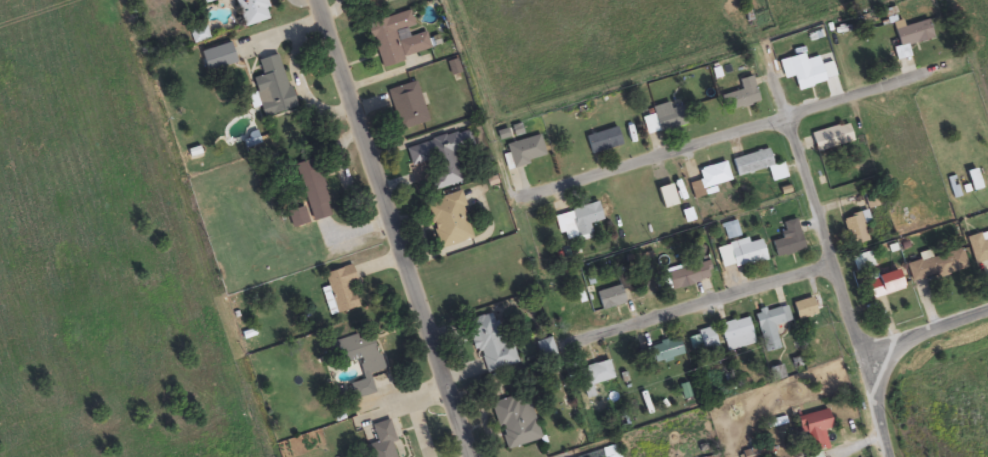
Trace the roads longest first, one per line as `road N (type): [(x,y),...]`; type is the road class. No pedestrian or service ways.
road 1 (residential): [(464,456),(316,0)]
road 2 (residential): [(936,62),(536,190),(526,154)]
road 3 (residential): [(885,456),(784,111),(791,34)]
road 4 (residential): [(579,341),(831,262)]
road 5 (residential): [(857,352),(987,308)]

